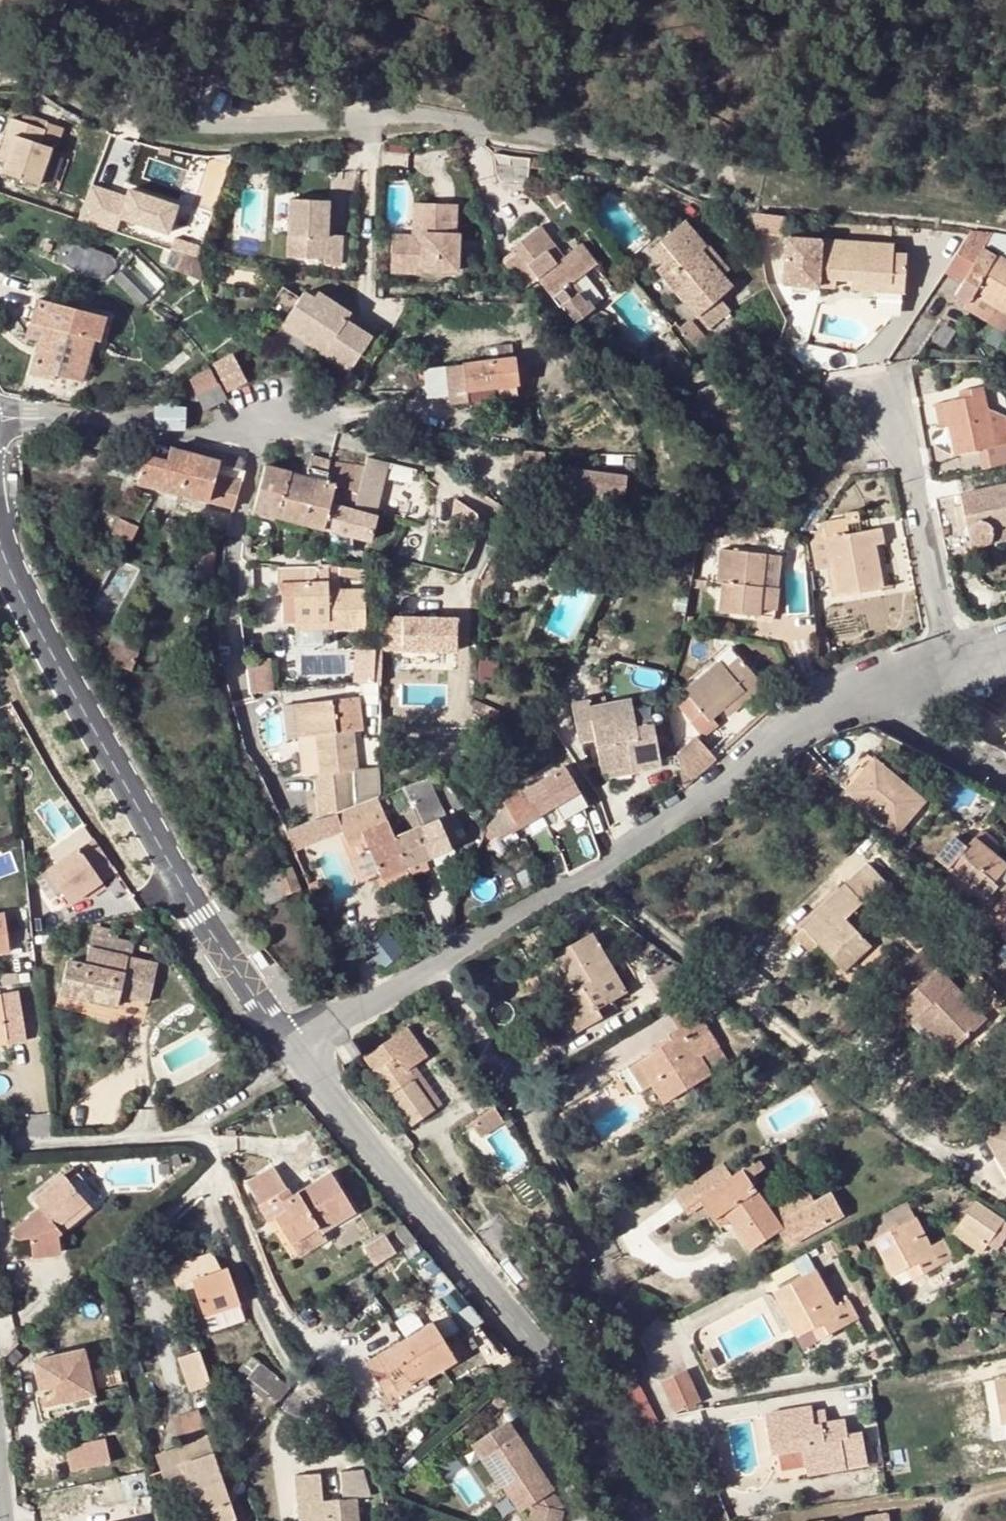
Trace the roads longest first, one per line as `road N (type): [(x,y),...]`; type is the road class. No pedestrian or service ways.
road 1 (residential): [(692,166),(479,124),(152,120),(51,78),(0,76)]
road 2 (residential): [(656,1520),(290,1043)]
road 3 (residential): [(290,1043),(199,916),(16,579)]
road 4 (residential): [(48,417),(180,434),(266,418),(235,564),(244,701)]
road 5 (residential): [(648,1325),(600,1264),(437,966)]
road 6 (residential): [(916,1138),(595,872)]
road 7 (residential): [(0,1147),(187,1133),(207,1138),(290,1318)]
road 8 (track): [(692,166),(1005,215)]
road 9 (residential): [(849,692),(826,699),(726,783),(595,872)]
road 10 (residential): [(889,382),(957,659)]
road 11 (track): [(692,166),(807,0)]
road 12 (residential): [(595,872),(437,966)]
road 13 (residential): [(849,692),(1005,771)]
road 14 (residential): [(437,966),(290,1043)]

